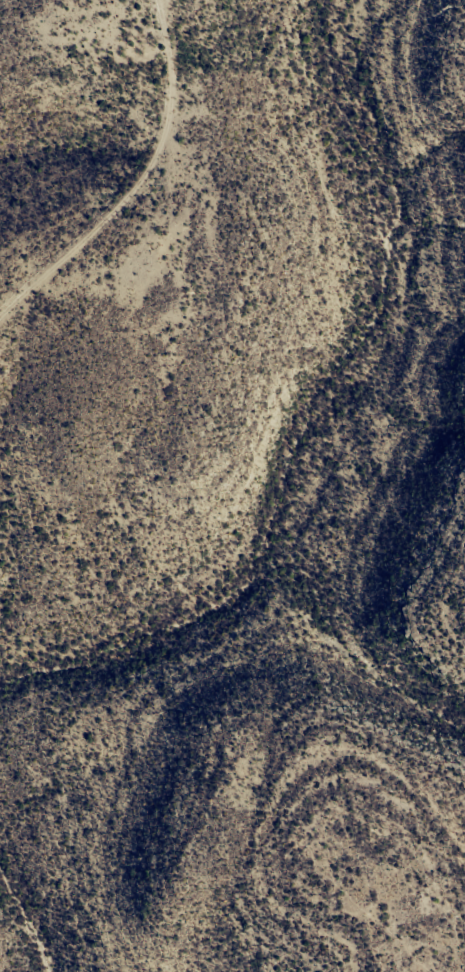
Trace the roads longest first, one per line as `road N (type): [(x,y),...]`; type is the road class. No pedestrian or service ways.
road 1 (track): [(0,364),(114,263),(148,175),(148,0)]

